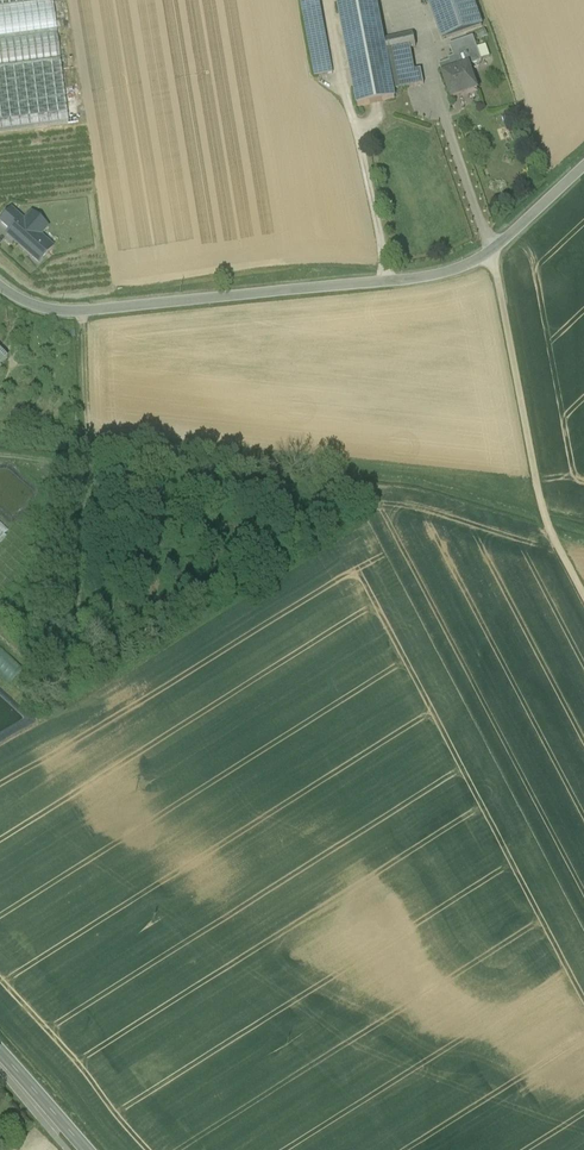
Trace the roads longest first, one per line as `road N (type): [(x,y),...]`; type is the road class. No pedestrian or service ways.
road 1 (tertiary): [(583,167),(489,254),(453,273),(90,315),(24,306),(0,286)]
road 2 (track): [(583,587),(541,488),(489,254)]
road 3 (track): [(332,0),(391,284)]
road 4 (tertiary): [(0,1053),(89,1149)]

